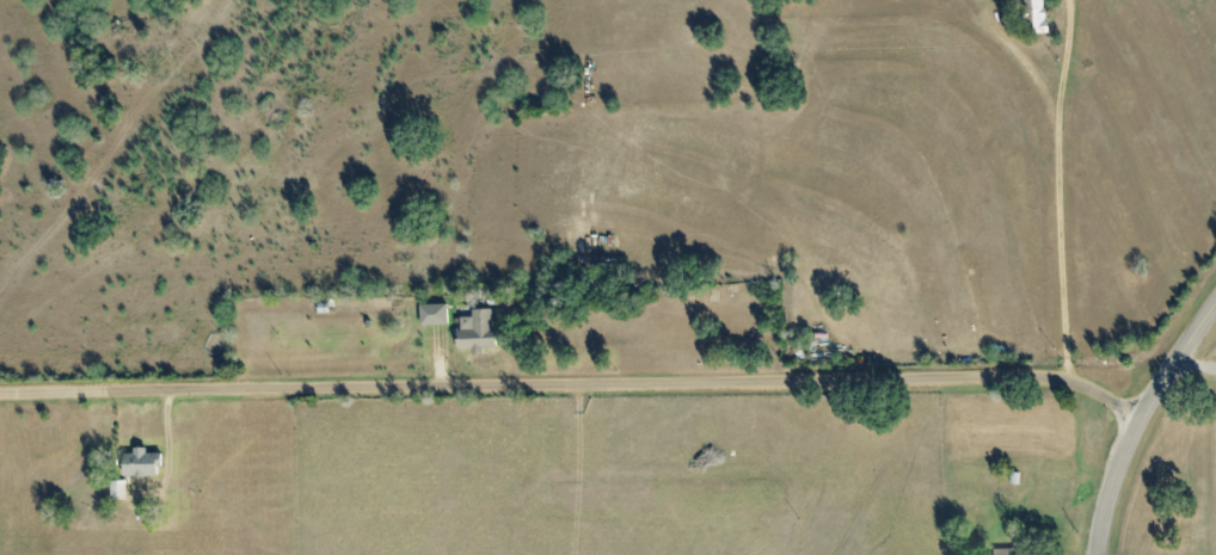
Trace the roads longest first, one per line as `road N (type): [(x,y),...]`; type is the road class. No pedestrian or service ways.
road 1 (residential): [(1137,419),(1083,386),(1034,376),(0,393)]
road 2 (secondary): [(1095,554),(1128,437),(1215,299)]

